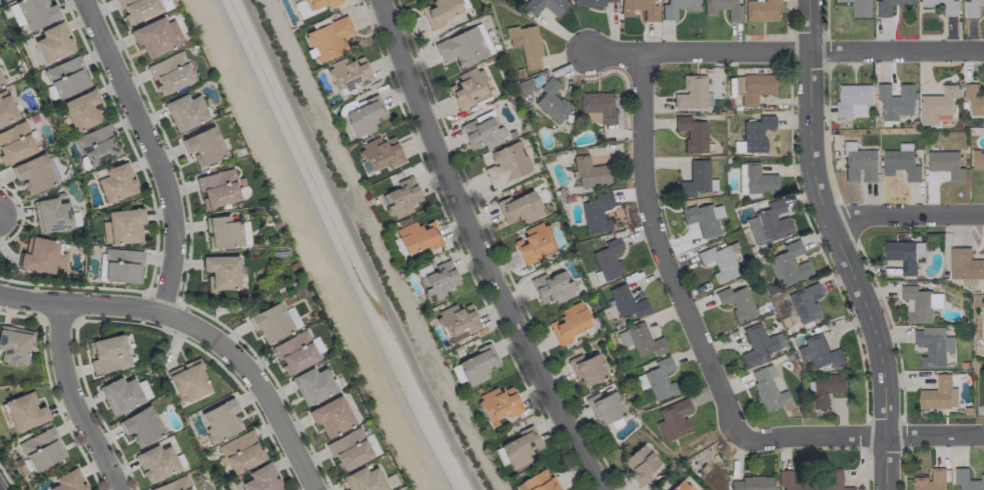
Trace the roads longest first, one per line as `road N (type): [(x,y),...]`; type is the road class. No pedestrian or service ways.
road 1 (residential): [(601,489),(481,252),(380,0)]
road 2 (tertiary): [(811,0),(810,138),(829,214),(888,365),(891,489)]
road 3 (residential): [(317,489),(245,367),(193,326),(133,308),(0,295)]
road 4 (residential): [(645,55),(641,152),(653,238),(741,437)]
road 5 (residential): [(586,52),(983,47)]
road 6 (residential): [(84,0),(170,198),(173,270),(162,314)]
road 7 (residential): [(741,437),(983,433)]
road 8 (residential): [(120,489),(64,377),(60,304)]
road 9 (residential): [(829,214),(983,213)]

